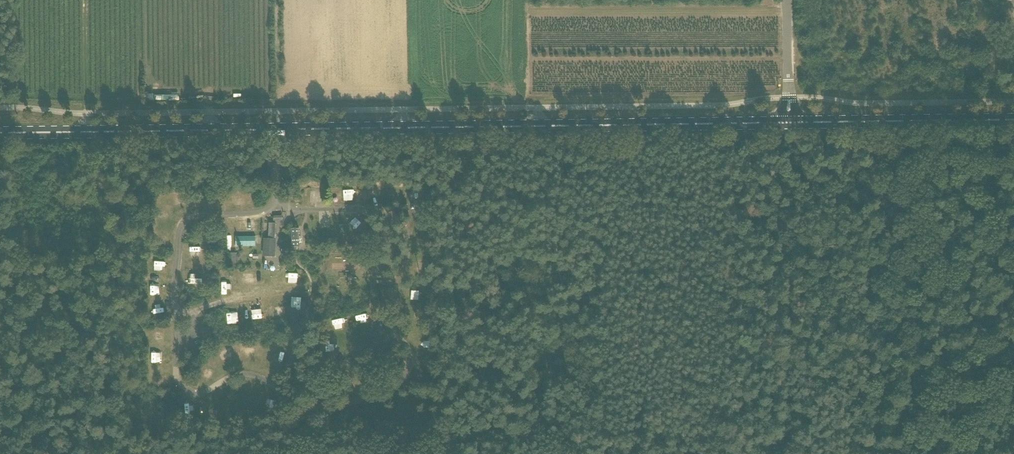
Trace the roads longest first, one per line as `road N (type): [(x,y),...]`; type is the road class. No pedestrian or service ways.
road 1 (primary): [(0,133),(783,123)]
road 2 (primary): [(796,122),(1013,120)]

